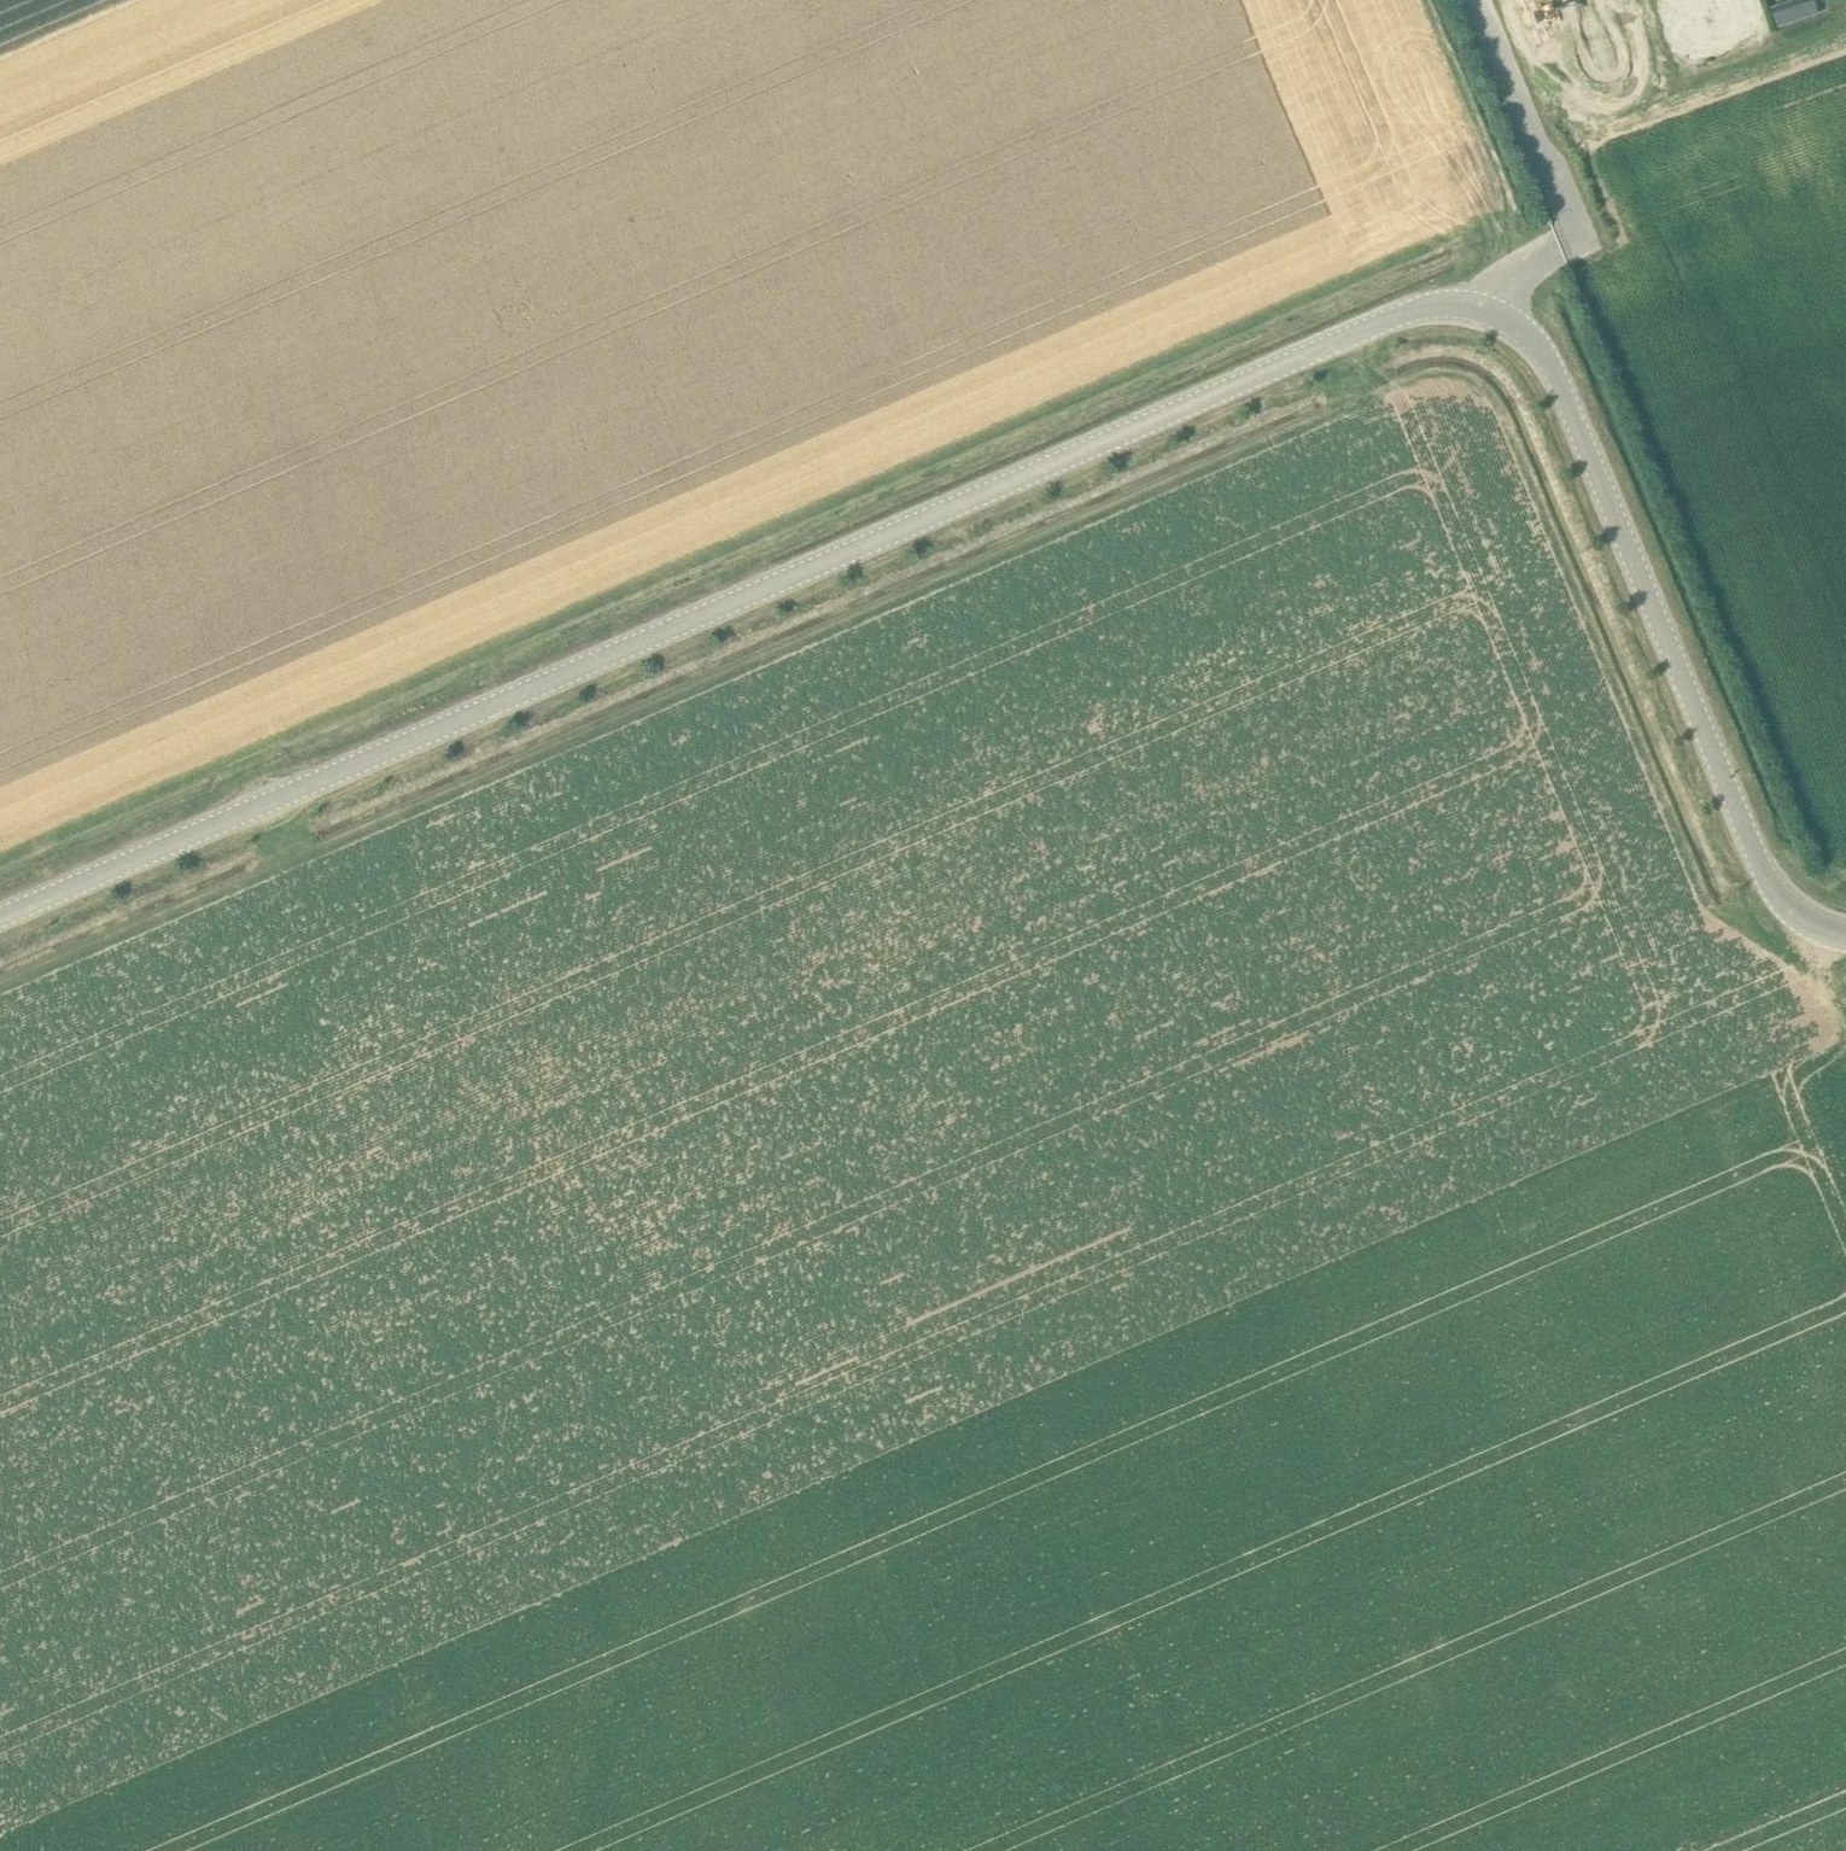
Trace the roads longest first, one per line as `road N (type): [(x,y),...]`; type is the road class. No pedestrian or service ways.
road 1 (unclassified): [(1845,940),(1814,931),(1777,897),(1536,335),(1486,302),(1406,312),(0,916)]

